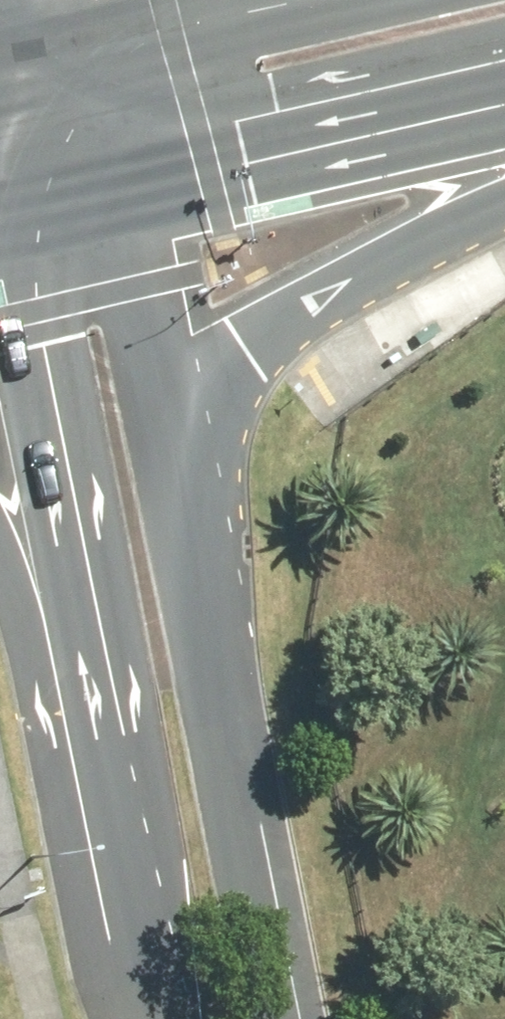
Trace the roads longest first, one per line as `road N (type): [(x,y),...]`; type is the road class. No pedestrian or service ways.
road 1 (tertiary): [(170,475),(277,1018)]
road 2 (secondary): [(504,179),(266,315),(202,392),(170,475)]
road 3 (tertiary): [(156,1018),(66,596)]
road 4 (secondary): [(504,101),(99,183)]
road 5 (tertiary): [(66,596),(0,261)]
road 6 (tertiary): [(99,183),(170,475)]
road 7 (secondary): [(68,57),(307,0)]
road 8 (tertiary): [(68,57),(99,183)]

